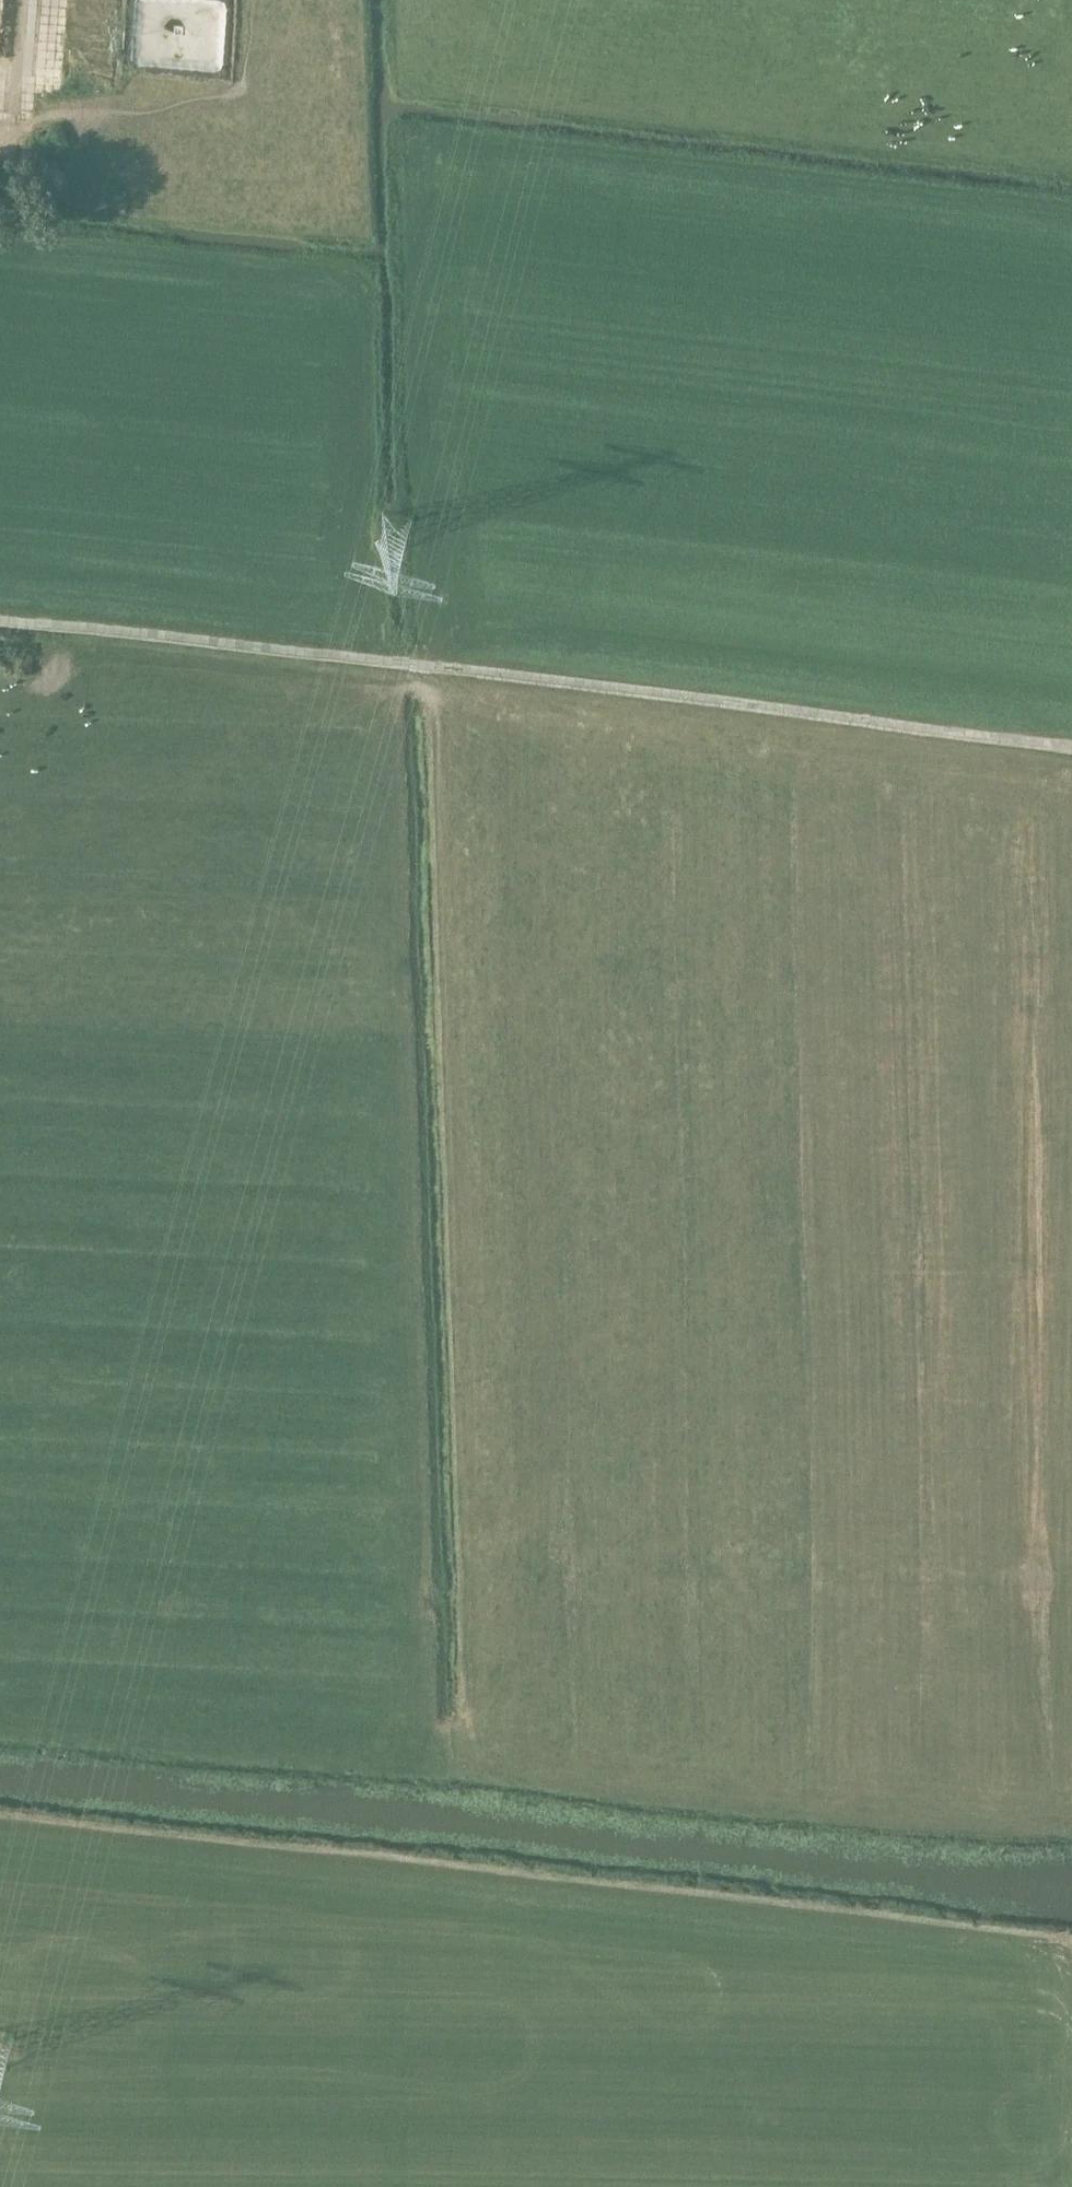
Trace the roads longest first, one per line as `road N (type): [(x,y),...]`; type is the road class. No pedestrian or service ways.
road 1 (track): [(0,633),(499,677),(1071,752)]

